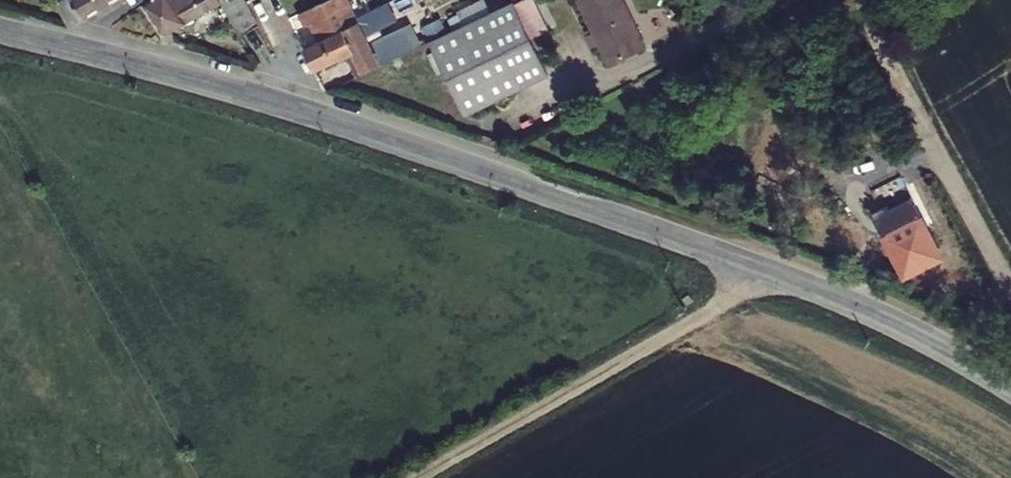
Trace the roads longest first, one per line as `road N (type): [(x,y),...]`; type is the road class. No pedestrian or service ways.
road 1 (residential): [(0,32),(275,102),(771,272),(906,328),(1010,387)]
road 2 (track): [(417,477),(771,272)]
road 3 (track): [(855,0),(1010,291)]

